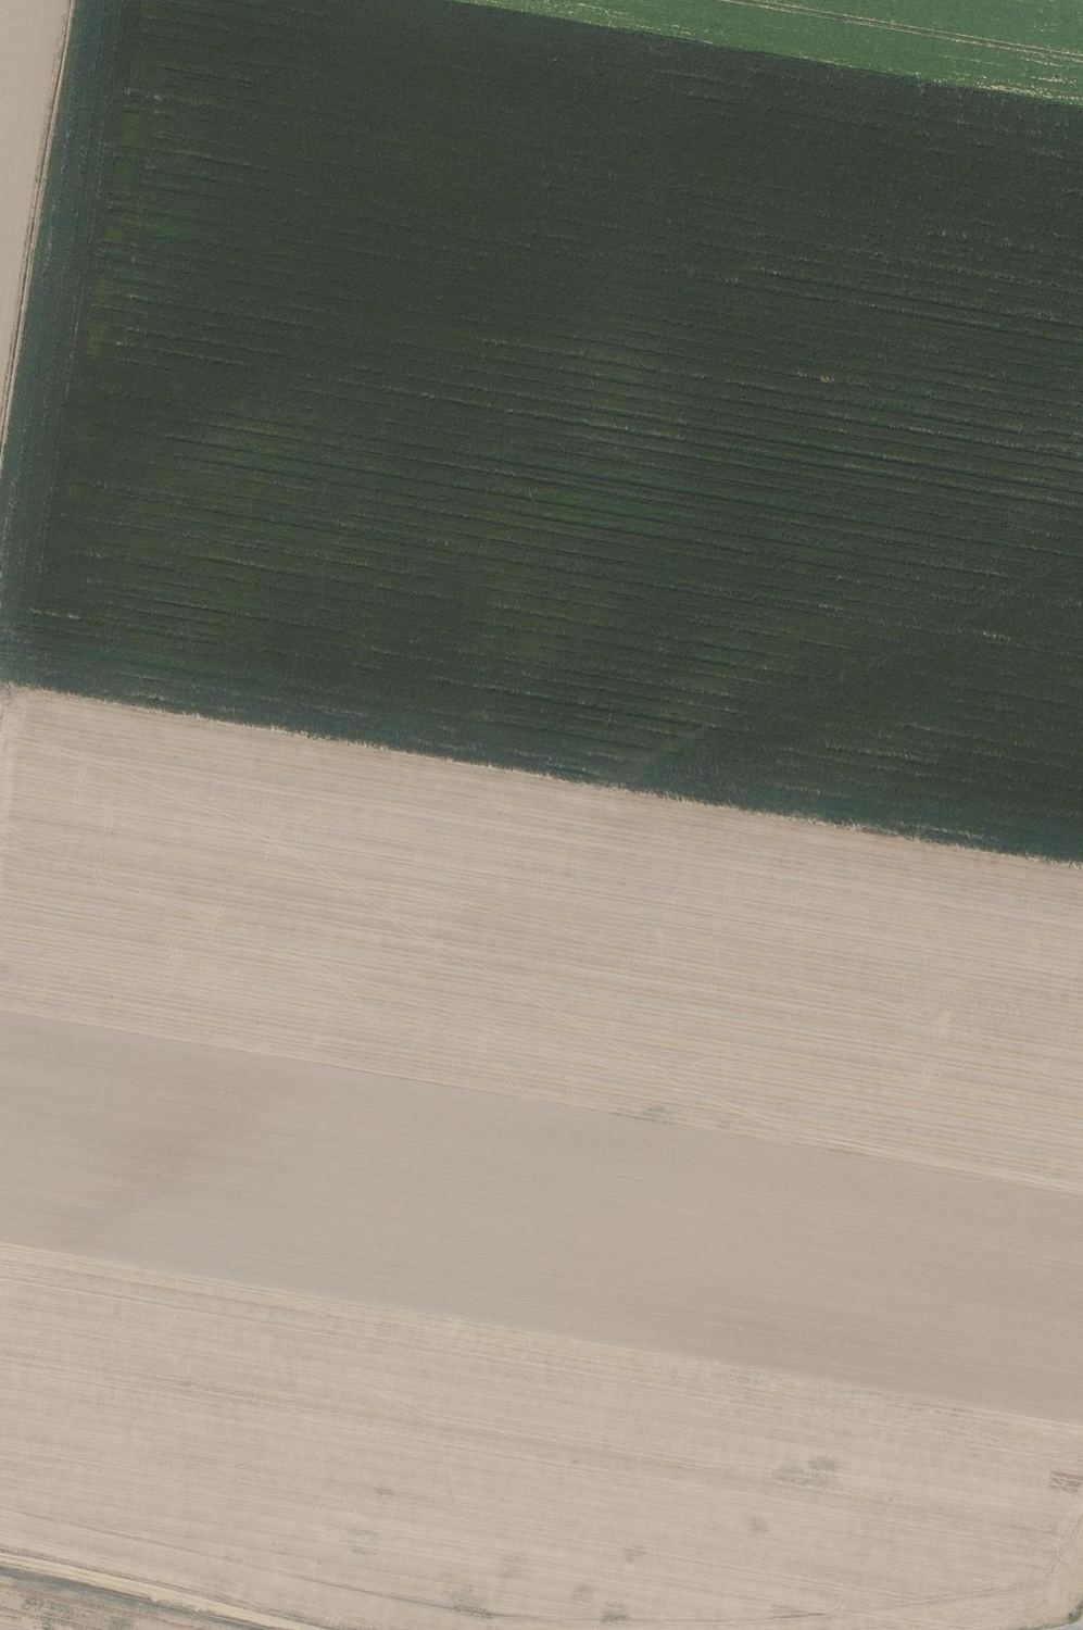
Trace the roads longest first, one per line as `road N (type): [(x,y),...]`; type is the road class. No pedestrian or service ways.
road 1 (track): [(70,0),(0,475)]
road 2 (track): [(0,1555),(297,1629)]

